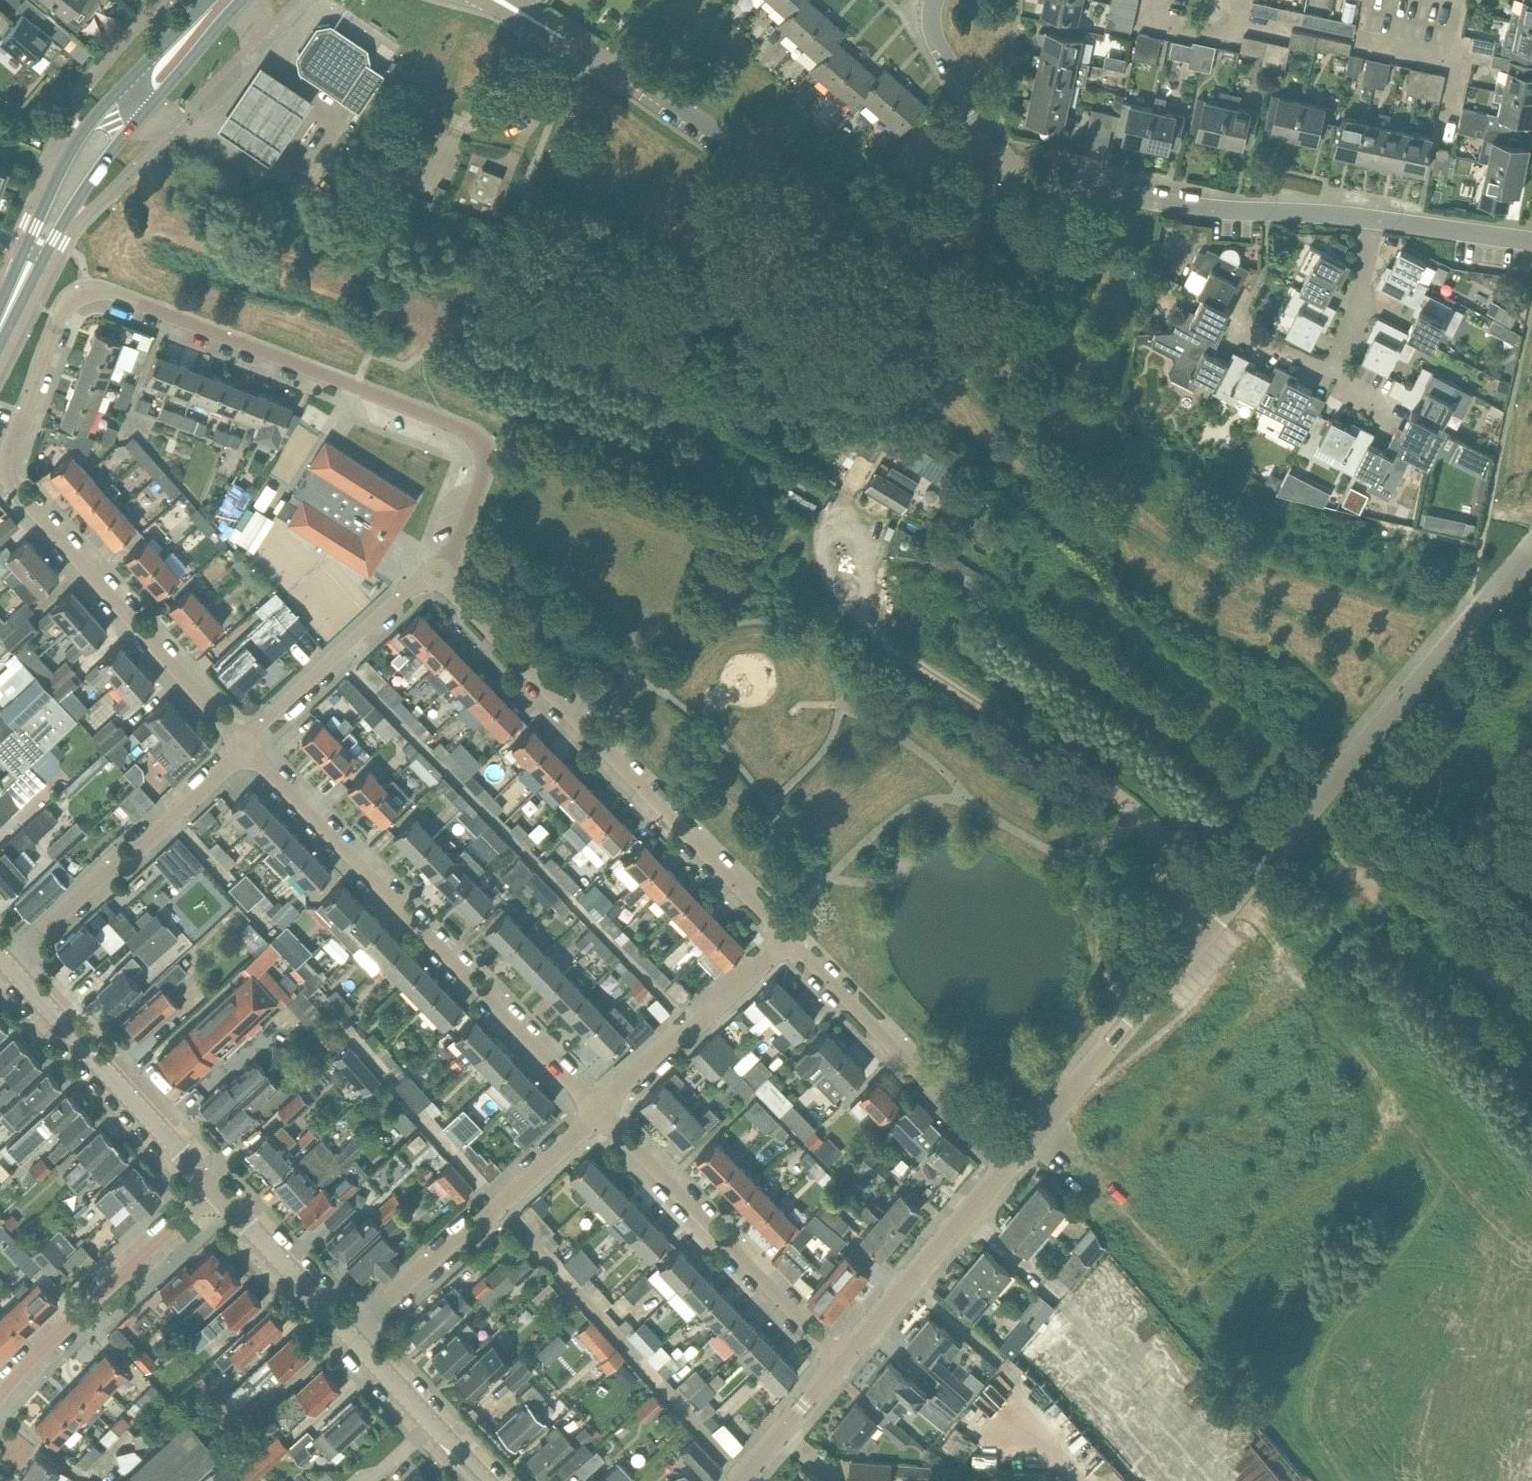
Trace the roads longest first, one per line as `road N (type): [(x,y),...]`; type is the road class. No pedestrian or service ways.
road 1 (unclassified): [(1007,1167),(1531,551)]
road 2 (unclassified): [(1,476),(59,317),(88,293),(115,296),(480,441),(483,483),(457,545),(430,570)]
road 3 (unclassified): [(1023,181),(923,244),(868,239),(498,0)]
road 4 (residential): [(790,940),(430,570)]
road 5 (residential): [(245,745),(599,1111)]
road 6 (track): [(1105,792),(835,603),(818,573),(819,539),(848,490)]
road 7 (residential): [(245,745),(1,476)]
road 8 (residential): [(841,1363),(599,1111)]
road 9 (residential): [(1368,219),(1204,209),(1023,181)]
road 10 (residential): [(350,1335),(599,1111)]
road 11 (tertiary): [(35,254),(56,237),(108,154),(243,0)]
road 12 (residential): [(245,745),(8,965)]
road 13 (tertiary): [(210,0),(92,122),(35,228),(35,254)]
road 14 (residential): [(1007,1167),(790,940)]
road 15 (tertiary): [(215,1189),(8,965)]
road 16 (residential): [(215,1189),(0,1397)]
road 17 (residential): [(841,1363),(1007,1167)]
road 18 (residential): [(599,1111),(790,940)]
road 19 (residential): [(430,570),(245,745)]
road 20 (residential): [(1023,181),(941,49),(931,22),(935,0)]
road 21 (tertiary): [(350,1335),(215,1189)]
road 22 (tertiary): [(484,1480),(350,1335)]
road 23 (residential): [(1531,241),(1368,219)]
road 24 (residential): [(1368,219),(1361,306),(1335,372)]
road 25 (residential): [(740,1480),(841,1363)]

